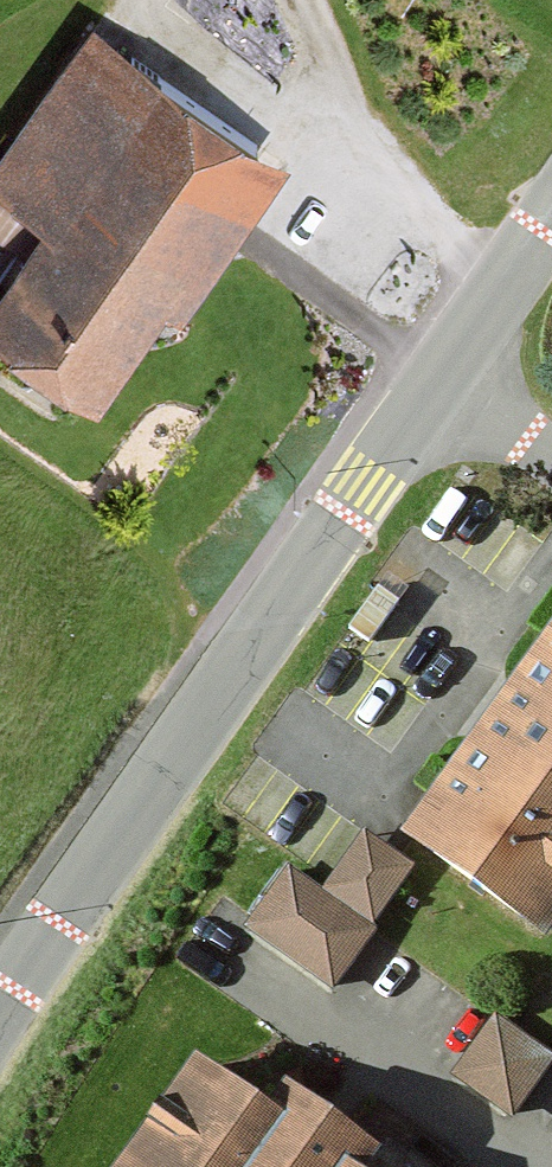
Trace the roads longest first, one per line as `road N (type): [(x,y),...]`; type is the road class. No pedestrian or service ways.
road 1 (tertiary): [(0,1010),(448,375)]
road 2 (tertiary): [(448,375),(551,221)]
road 3 (residential): [(448,375),(551,456)]

